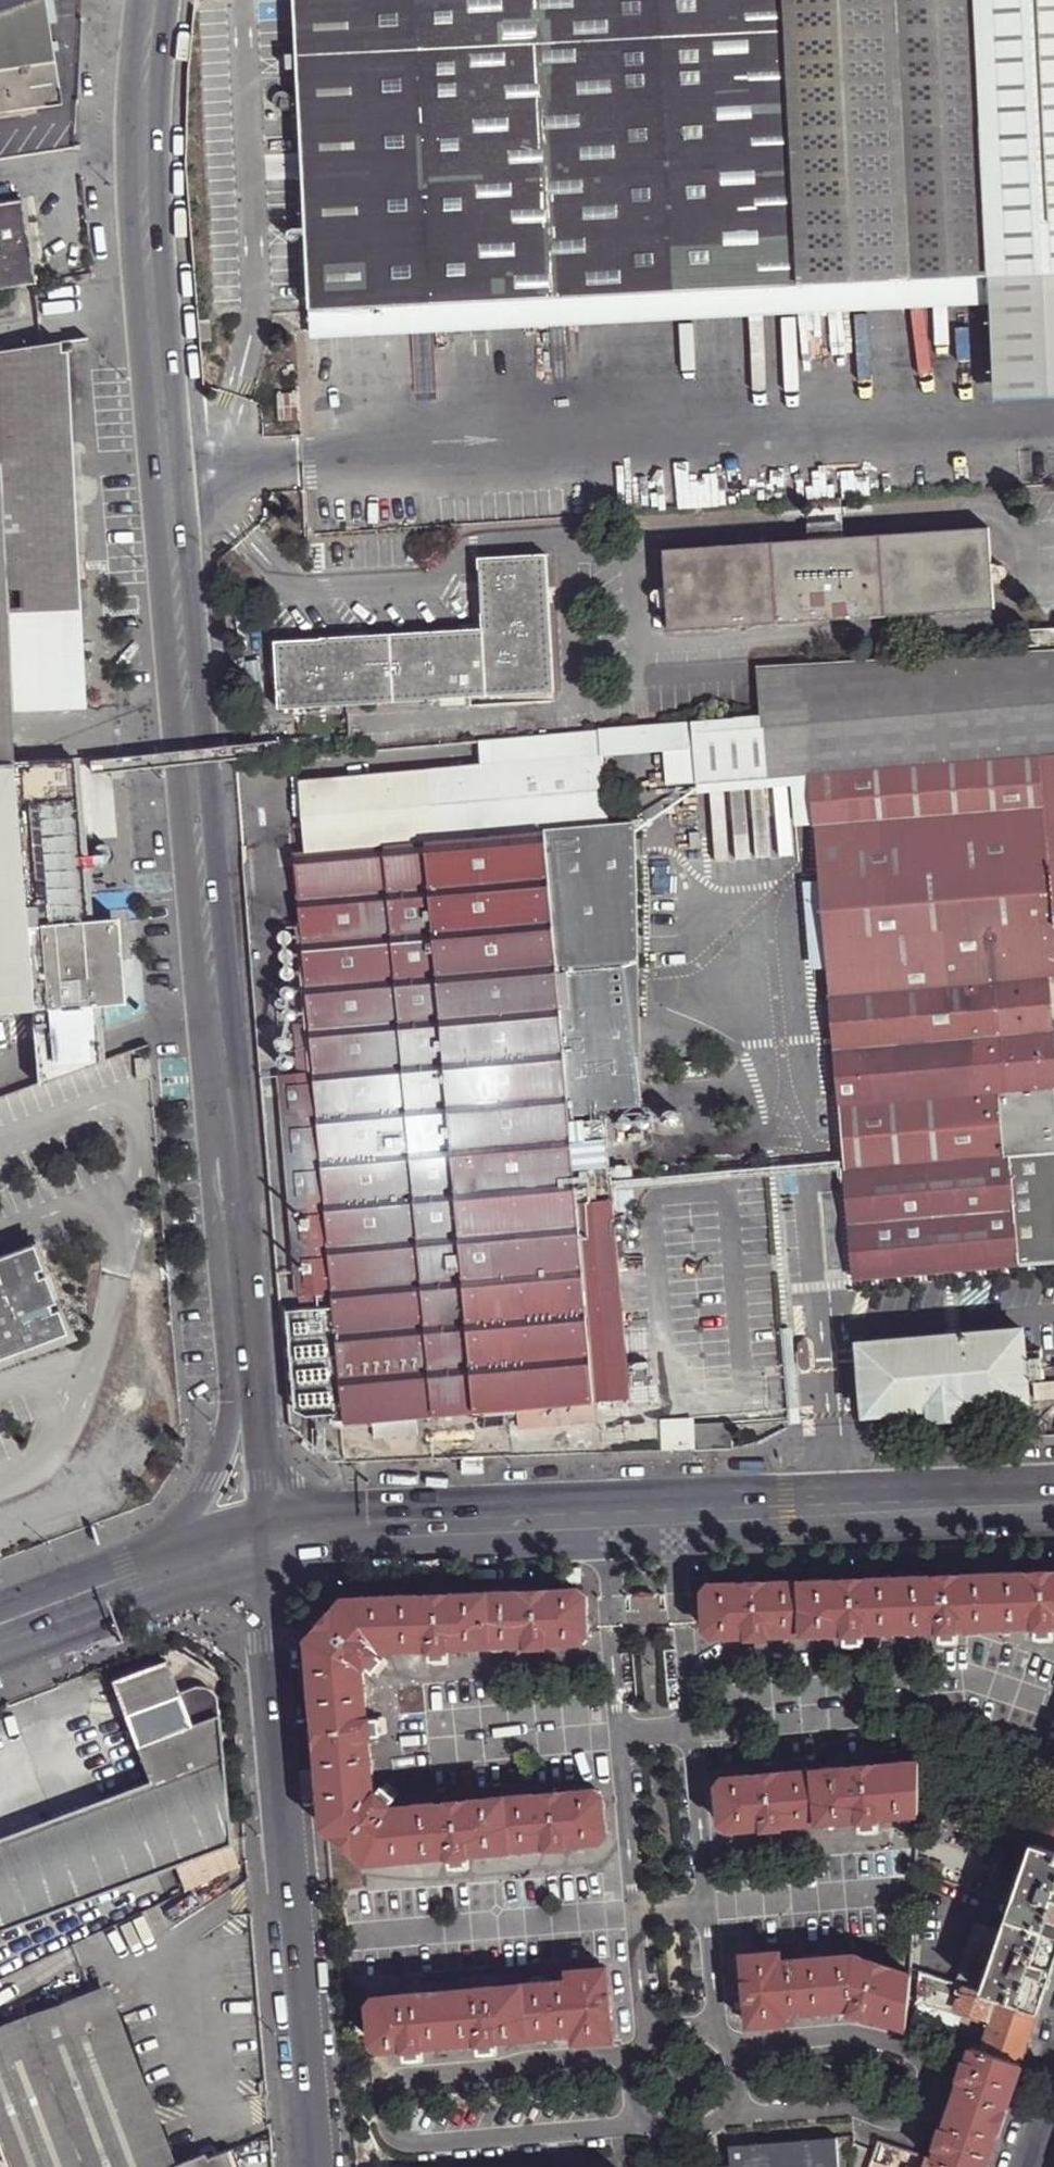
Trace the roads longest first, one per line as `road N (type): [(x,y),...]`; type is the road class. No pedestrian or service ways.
road 1 (primary): [(154,0),(145,196),(245,1284)]
road 2 (primary): [(269,1537),(324,1524),(950,1500)]
road 3 (tertiary): [(269,1537),(318,2166)]
road 4 (primary): [(245,1284),(232,1415),(216,1471),(133,1582)]
road 5 (primary): [(245,1284),(269,1537)]
road 6 (primary): [(133,1582),(269,1537)]
road 7 (primary): [(0,1629),(133,1582)]

